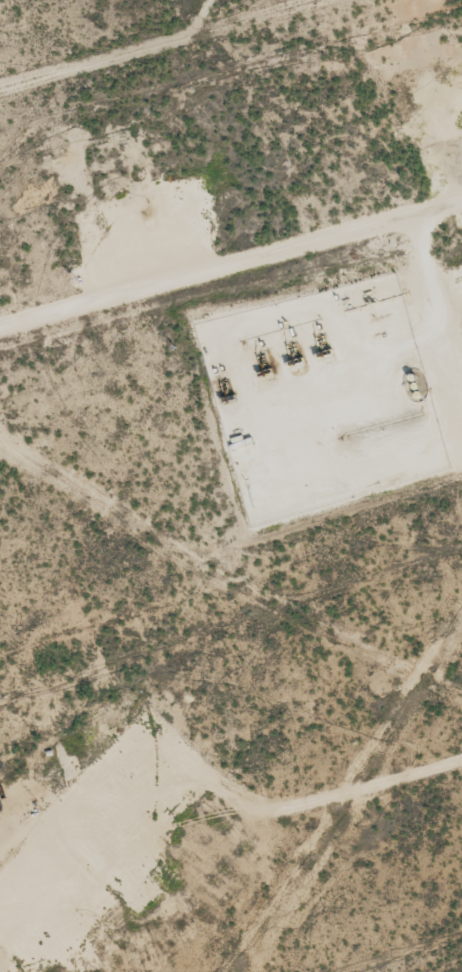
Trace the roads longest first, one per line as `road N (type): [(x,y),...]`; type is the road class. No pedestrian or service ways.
road 1 (track): [(0,315),(461,189)]

